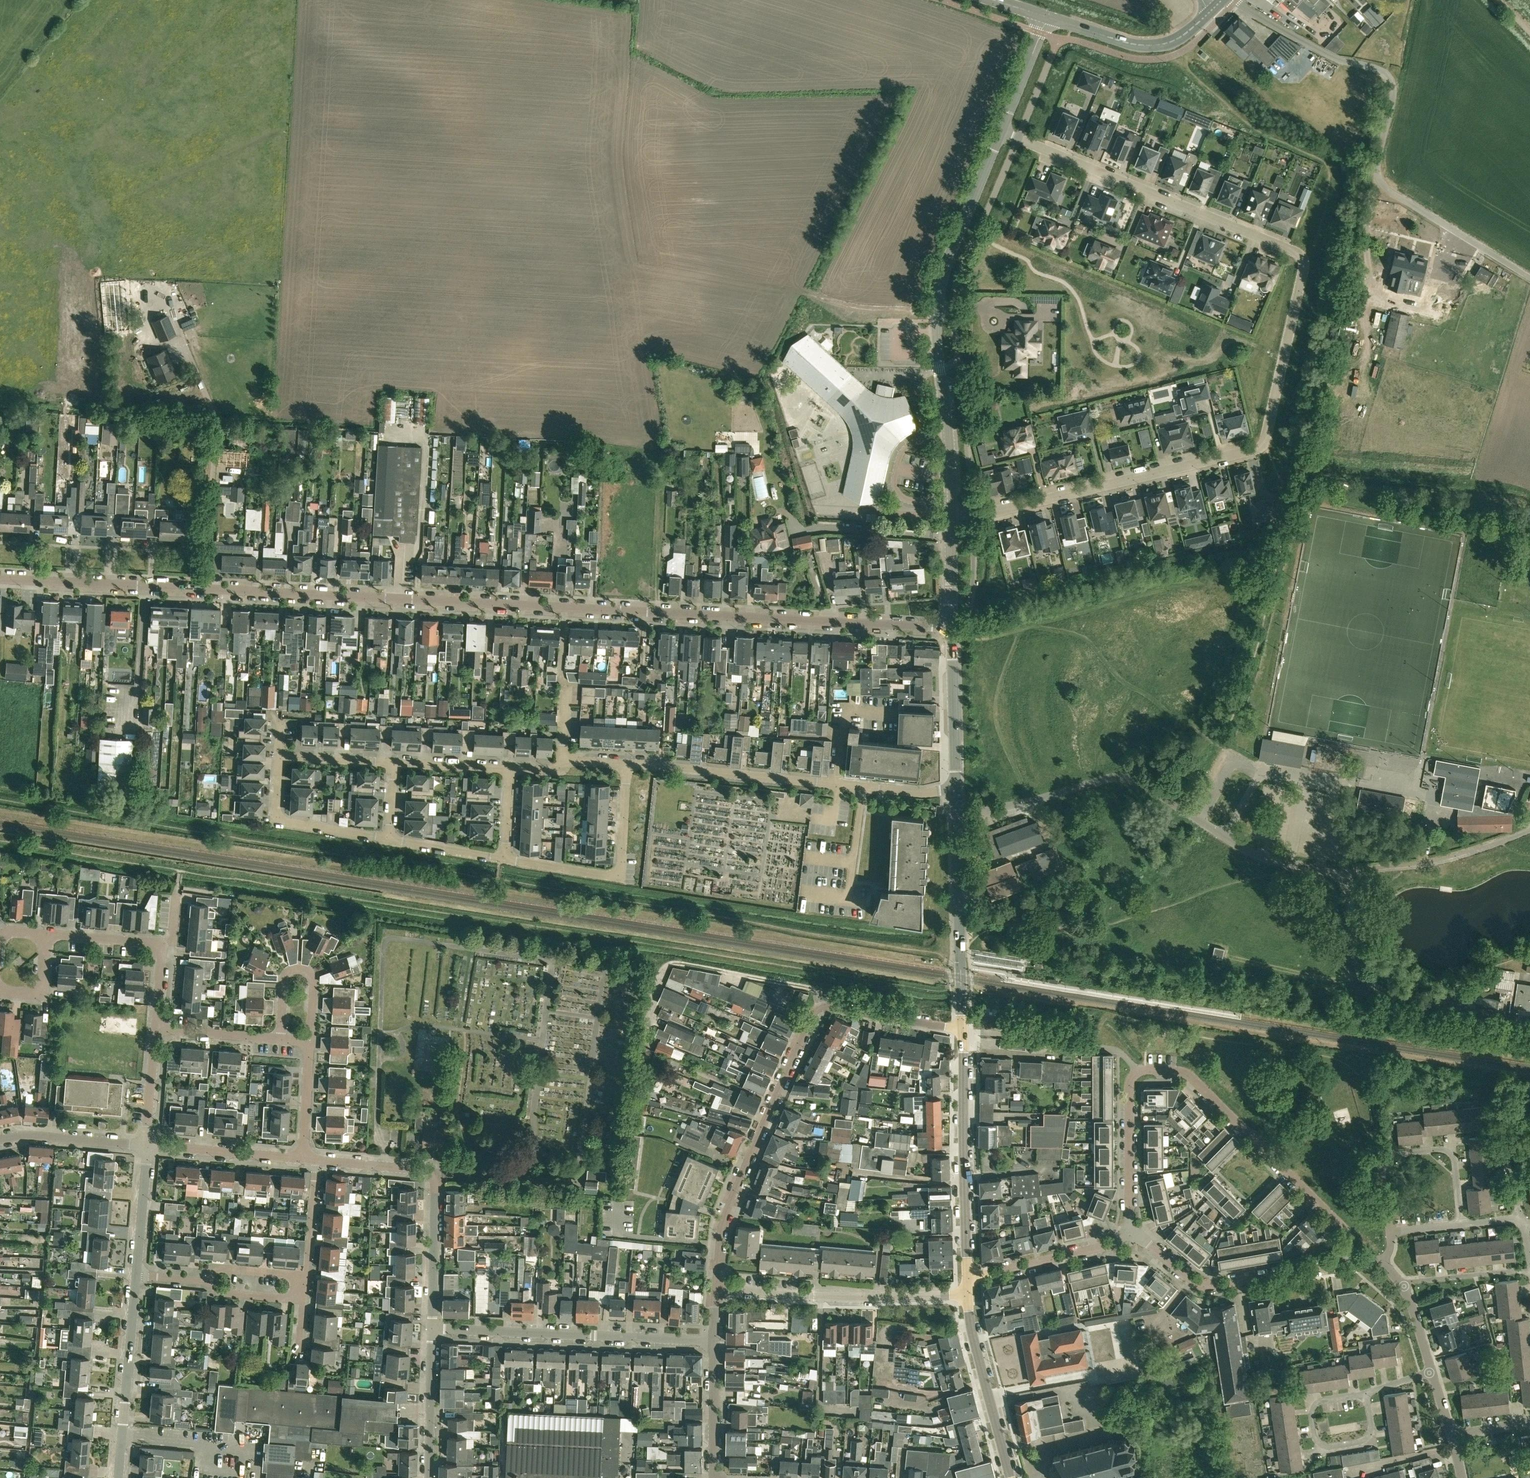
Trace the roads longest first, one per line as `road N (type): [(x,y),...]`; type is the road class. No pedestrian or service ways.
road 1 (residential): [(950,628),(0,578)]
road 2 (residential): [(951,516),(1259,449),(1302,270),(1290,250),(1000,133)]
road 3 (unclassified): [(1230,0),(1387,78),(1393,96),(1377,167),(1383,186),(1529,278)]
road 4 (residential): [(962,1031),(819,1005),(723,1218),(717,1292)]
road 5 (residential): [(1347,1253),(1346,1233),(1194,1080),(1173,1069),(1138,1071)]
road 6 (residential): [(715,1344),(431,1332)]
road 7 (residential): [(431,1332),(430,1166),(317,1156)]
road 8 (residential): [(970,1292),(717,1292)]
road 9 (tertiary): [(940,371),(936,322),(947,263),(1000,133)]
road 10 (tertiary): [(970,1279),(962,1031)]
road 11 (tertiary): [(962,1031),(956,789)]
road 12 (residential): [(865,787),(626,765)]
road 13 (residential): [(1133,1238),(1204,1287),(1323,1268),(1347,1253)]
road 14 (residential): [(504,860),(619,878),(626,765)]
road 15 (residential): [(1461,1224),(1451,1153),(1394,1153),(1385,1154),(1391,1232)]
road 16 (residential): [(118,1477),(136,1275)]
road 17 (track): [(1529,831),(1461,856),(1344,875)]
road 18 (secondary): [(1045,17),(1158,47),(1210,12)]
road 19 (residential): [(279,758),(275,821),(389,840)]
road 20 (residential): [(278,1039),(287,967),(302,963),(313,969),(312,1039)]
road 21 (residential): [(1133,1238),(1129,1090),(1138,1071)]
road 22 (residential): [(970,1279),(1133,1238)]
road 23 (tertiary): [(956,789),(950,628)]
road 24 (residential): [(1368,1393),(1316,1403),(1316,1443),(1323,1450),(1362,1442),(1371,1427)]
road 25 (residential): [(304,1155),(147,1142)]
road 26 (residential): [(147,1142),(27,1130),(0,1137)]
road 27 (tertiary): [(940,371),(951,516)]
road 28 (residential): [(427,1477),(431,1332)]
road 29 (residential): [(136,1275),(147,1142)]
road 30 (residential): [(719,1477),(715,1344)]
road 31 (residential): [(1529,1271),(1403,1283)]
road 32 (tertiary): [(1000,133),(1045,17)]
road 33 (residential): [(317,1156),(306,1278)]
road 34 (residential): [(278,1039),(158,1031)]

